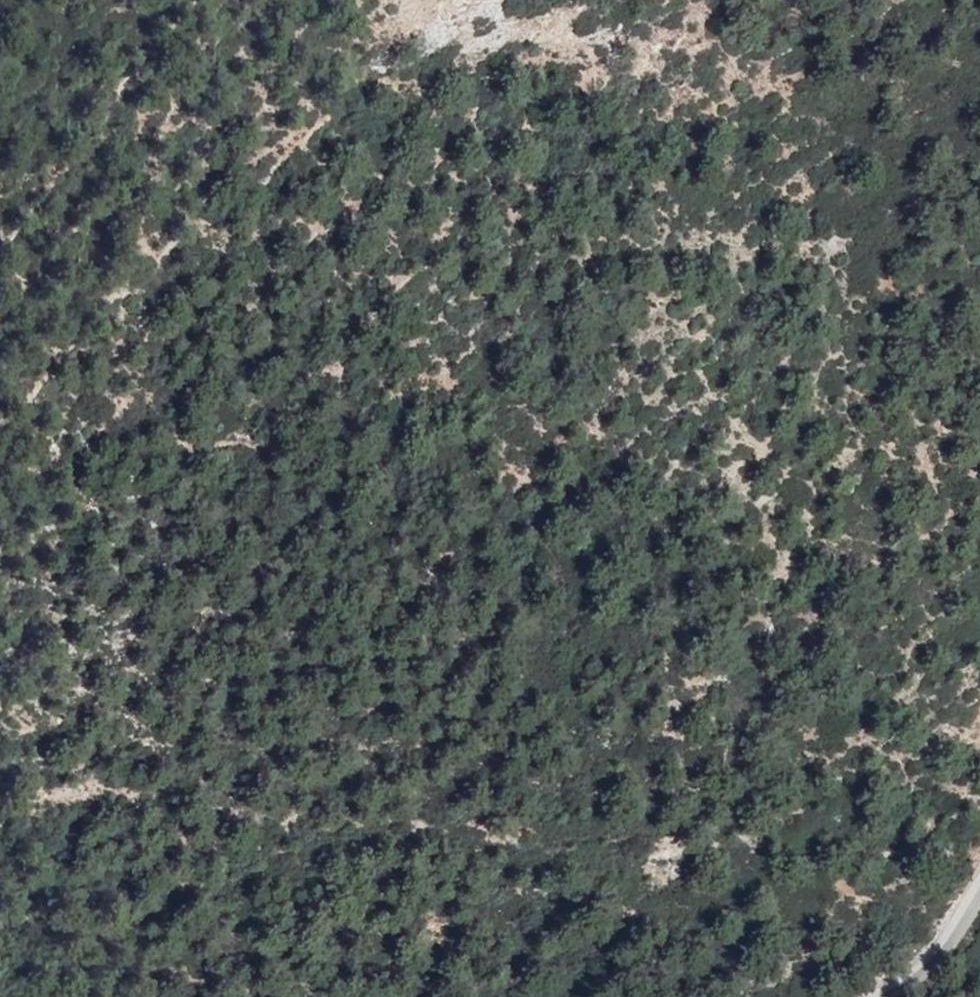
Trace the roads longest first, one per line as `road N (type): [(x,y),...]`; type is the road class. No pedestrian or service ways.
road 1 (unclassified): [(844,996),(979,899)]

